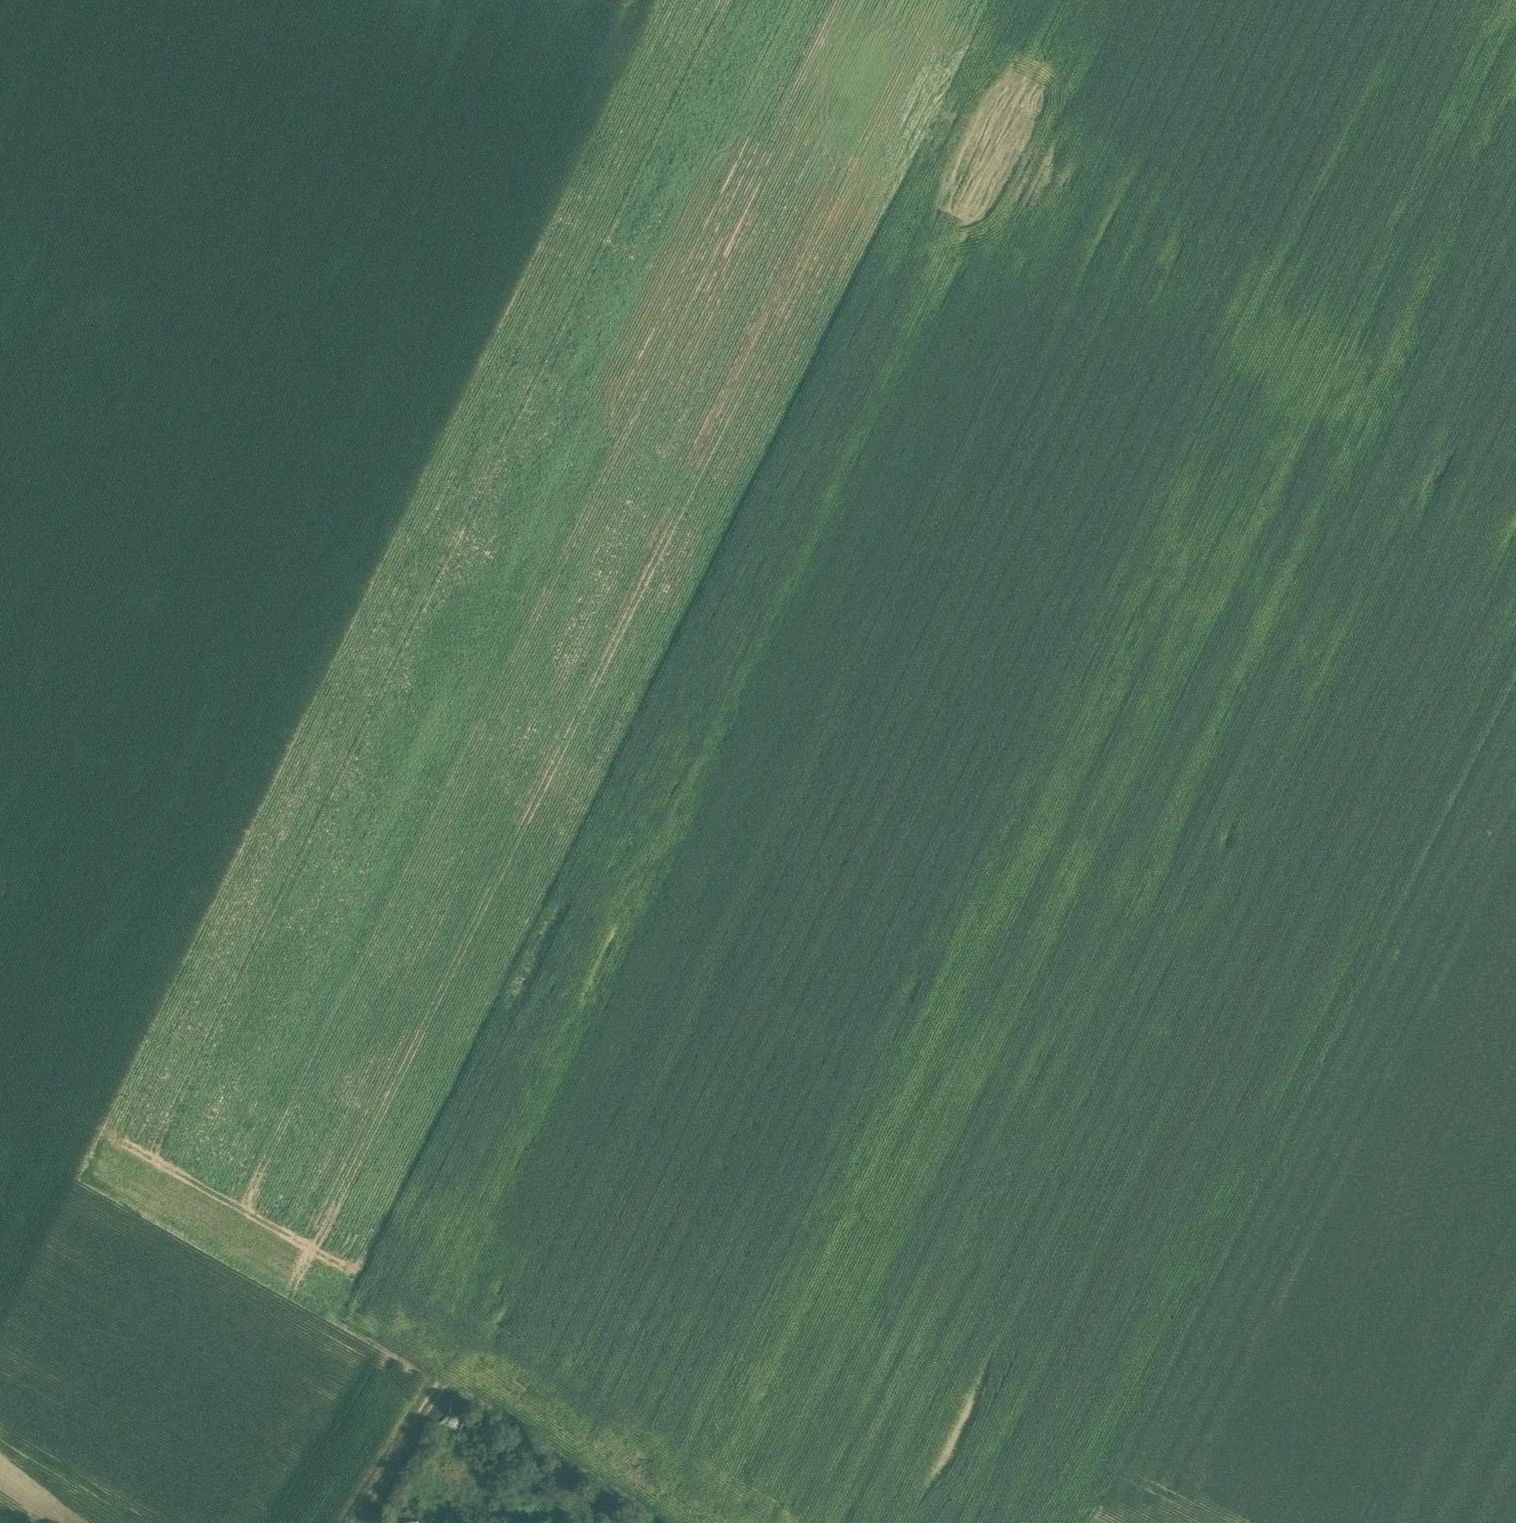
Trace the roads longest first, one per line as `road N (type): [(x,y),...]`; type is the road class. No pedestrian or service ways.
road 1 (track): [(352,1522),(447,1374)]

